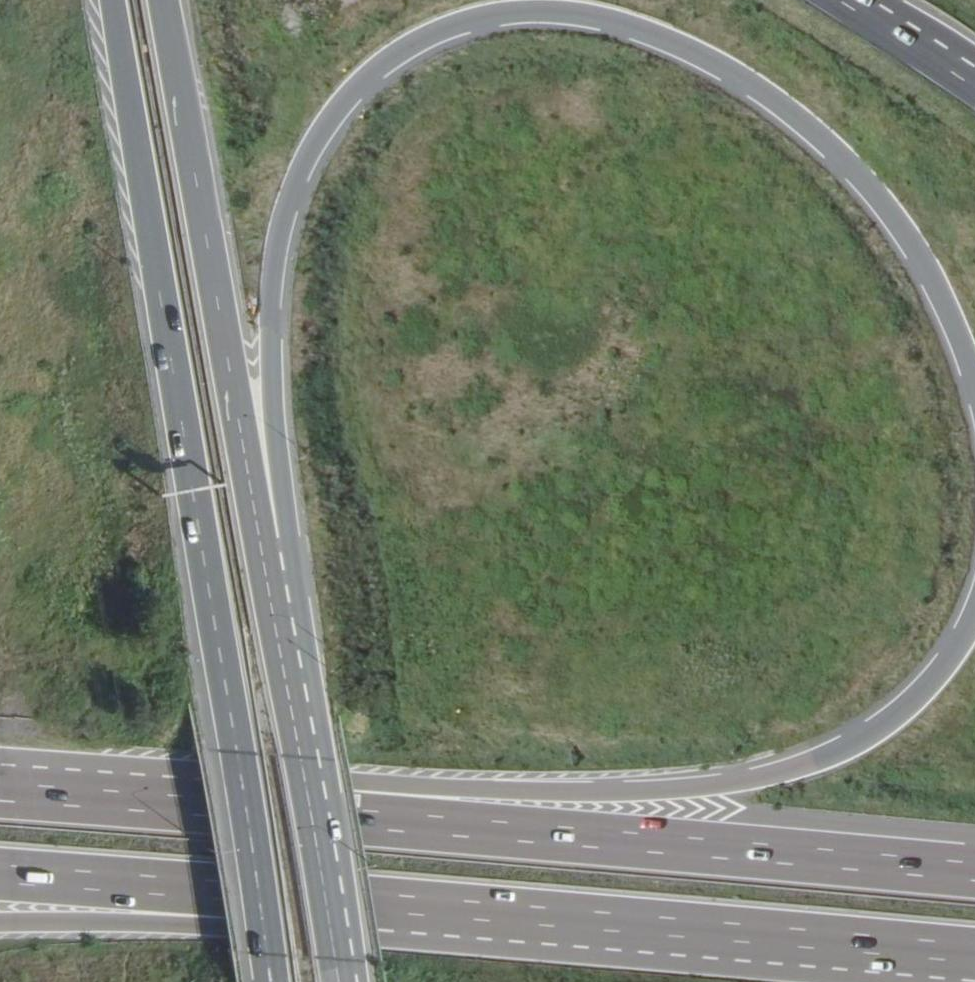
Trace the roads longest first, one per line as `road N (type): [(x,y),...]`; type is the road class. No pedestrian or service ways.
road 1 (motorway): [(286,683),(271,331),(285,224),(306,160),(339,108),(379,66),(445,27),(508,11),(589,15),(677,42),(772,96),(888,209),(928,270),(974,379)]
road 2 (primary): [(113,0),(276,981)]
road 3 (motorway): [(974,616),(951,657),(897,716),(795,770),(647,792),(183,801)]
road 4 (motorway): [(974,874),(183,801)]
road 5 (primary): [(286,683),(163,0)]
road 6 (motorway): [(377,903),(974,957)]
road 7 (motorway): [(0,923),(181,925),(377,903)]
road 8 (motorway): [(0,877),(377,903)]
road 9 (primary): [(337,981),(286,683)]
road 10 (motorway): [(183,801),(0,790)]

